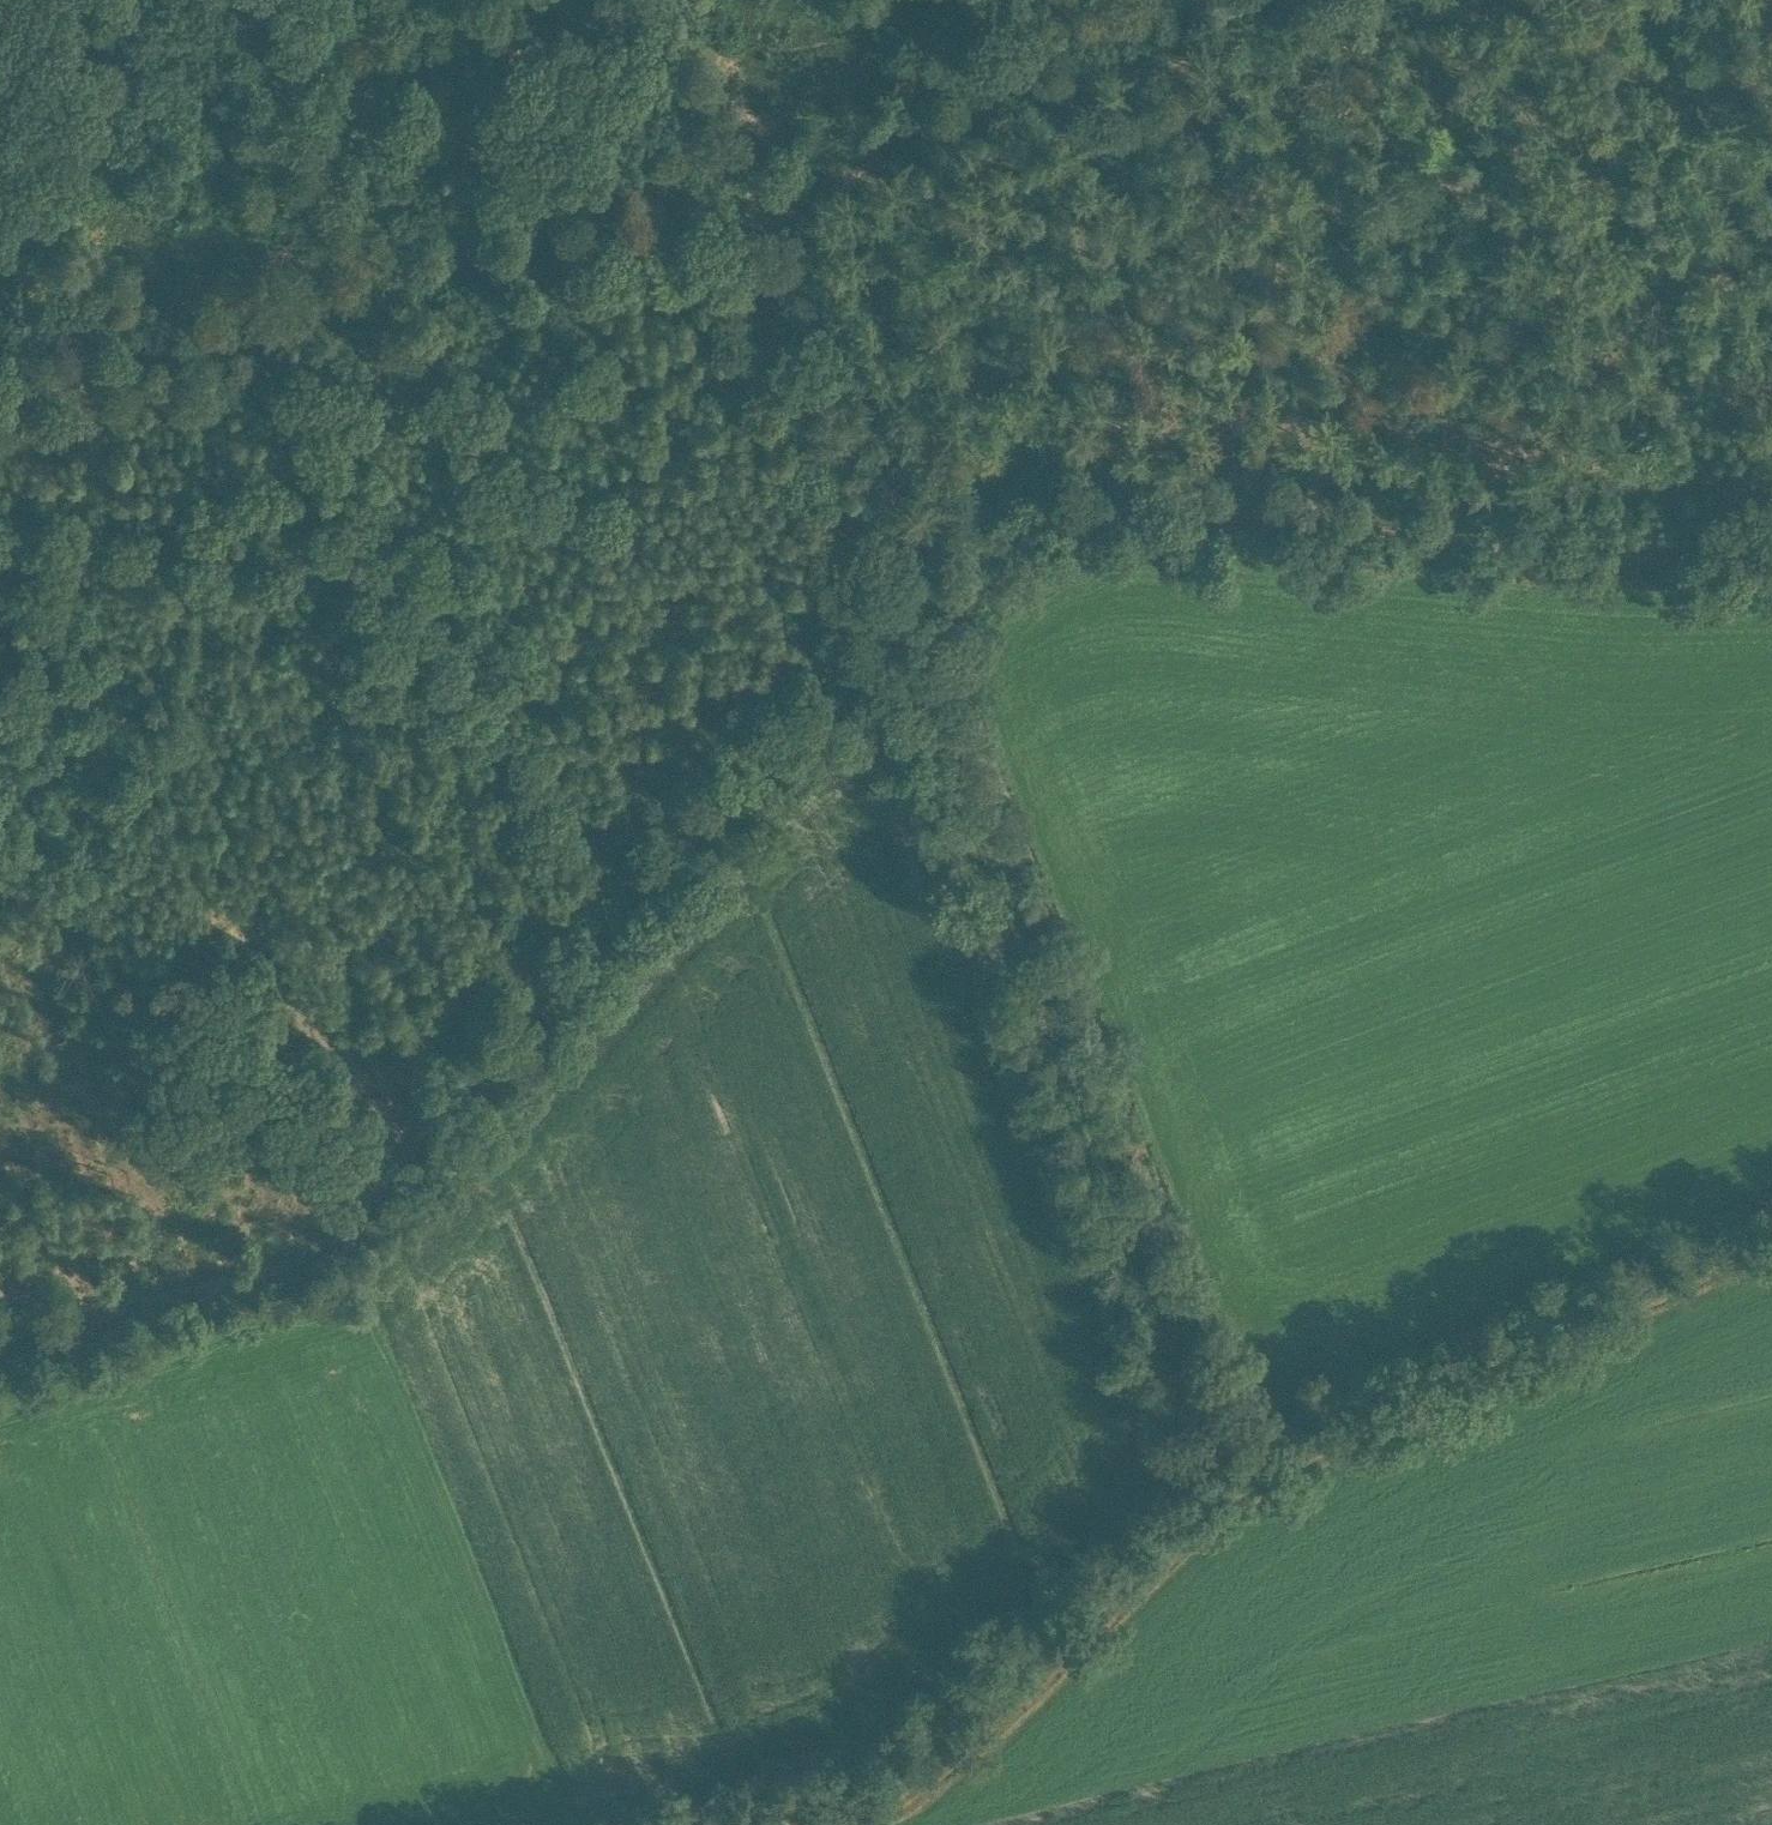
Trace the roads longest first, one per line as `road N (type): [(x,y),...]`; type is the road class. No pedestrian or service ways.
road 1 (track): [(0,391),(731,204),(1285,0)]
road 2 (track): [(834,1824),(887,1814),(1247,1488),(1290,1458),(1771,1248)]
road 3 (track): [(903,633),(1247,1488)]
road 4 (track): [(903,633),(1082,490),(1606,537),(1771,533)]
road 5 (track): [(653,0),(903,633)]

